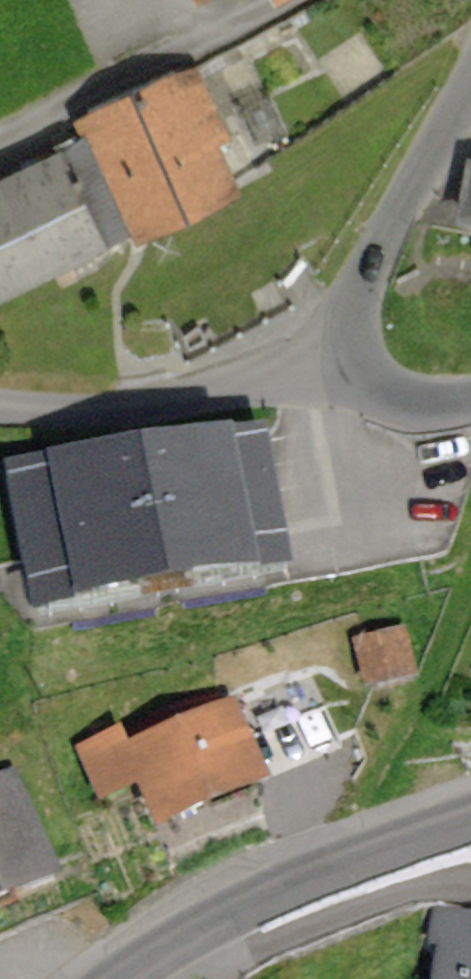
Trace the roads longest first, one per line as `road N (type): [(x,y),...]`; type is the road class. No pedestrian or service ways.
road 1 (tertiary): [(102,978),(240,900),(470,813)]
road 2 (unclassified): [(0,405),(85,408),(164,400),(354,340)]
road 3 (unclassified): [(354,340),(356,302),(378,246),(470,81)]
road 4 (unclassified): [(470,391),(405,395),(368,370),(354,340)]

